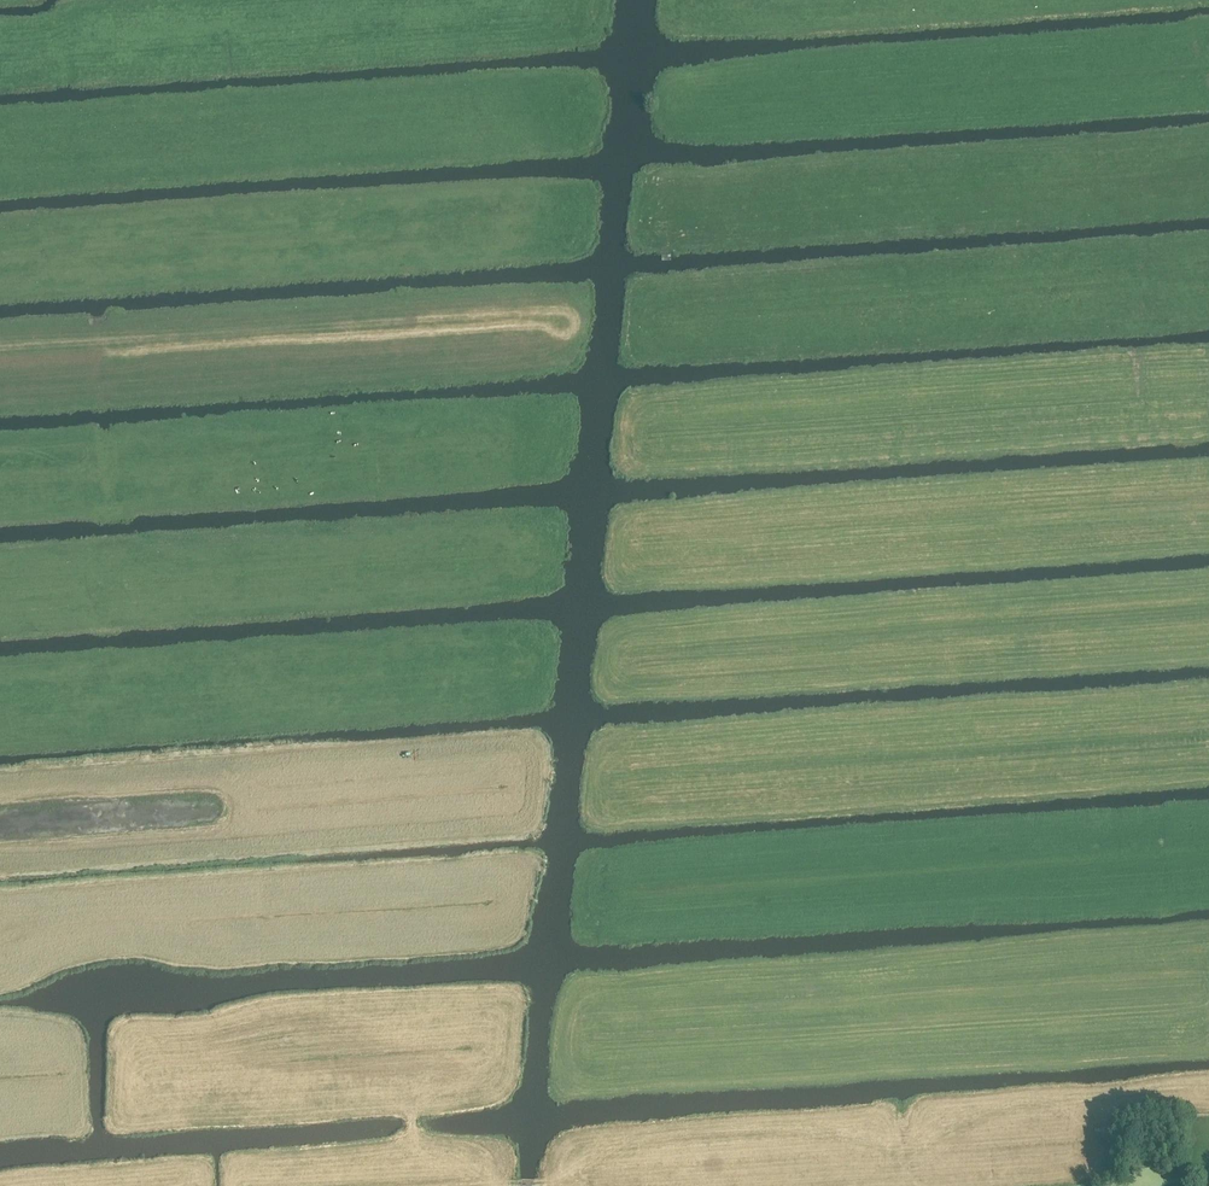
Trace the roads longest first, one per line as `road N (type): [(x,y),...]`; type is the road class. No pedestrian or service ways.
road 1 (track): [(535,1184),(957,1128),(1064,1099),(1208,1089)]

